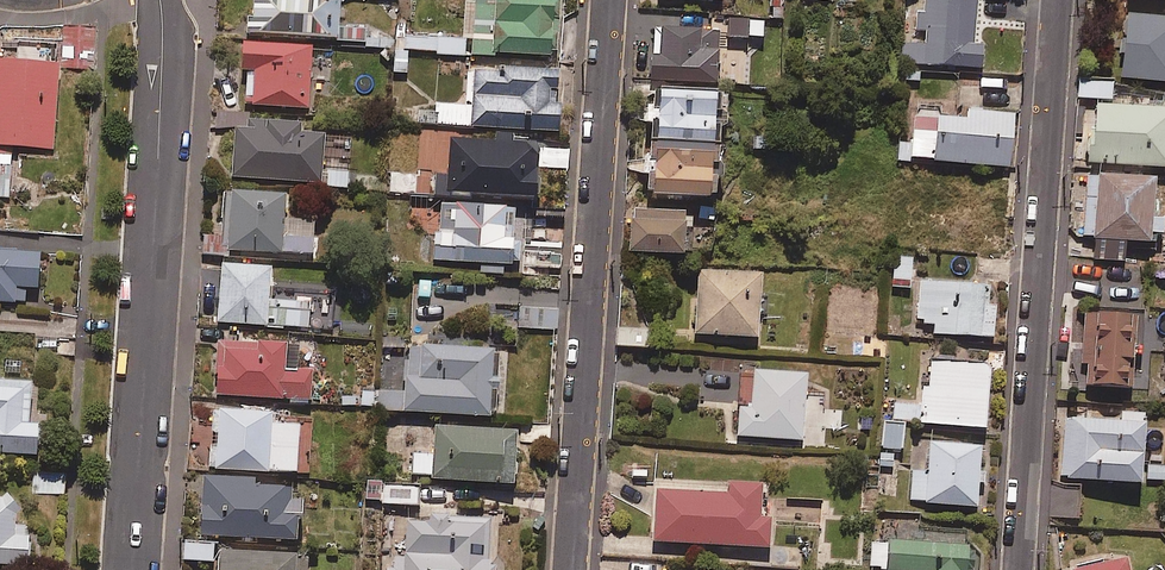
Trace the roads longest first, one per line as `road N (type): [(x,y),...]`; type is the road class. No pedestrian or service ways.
road 1 (residential): [(1017,569),(1057,0)]
road 2 (residential): [(571,569),(608,0)]
road 3 (residential): [(168,0),(131,569)]

